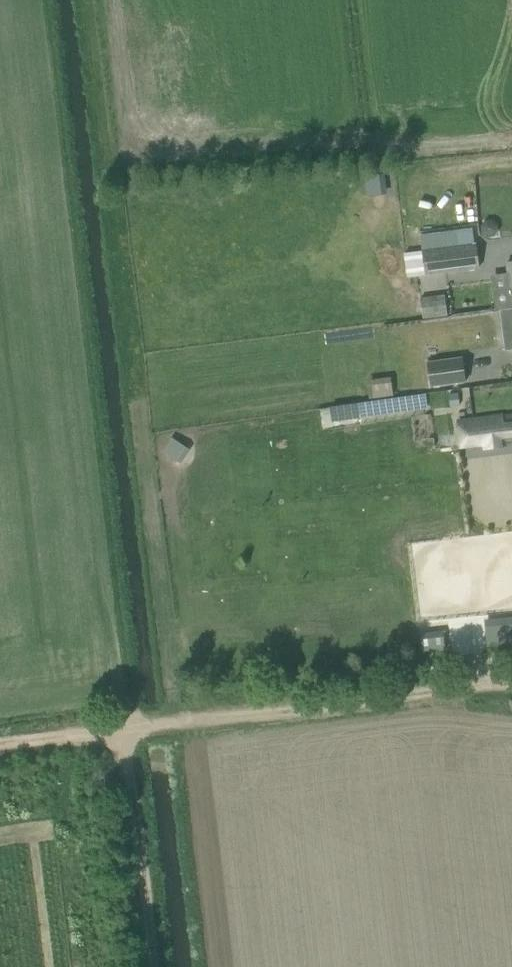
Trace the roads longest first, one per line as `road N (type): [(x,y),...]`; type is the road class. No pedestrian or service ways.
road 1 (track): [(122,730),(511,682)]
road 2 (track): [(122,730),(152,966)]
road 3 (track): [(0,747),(122,730)]

